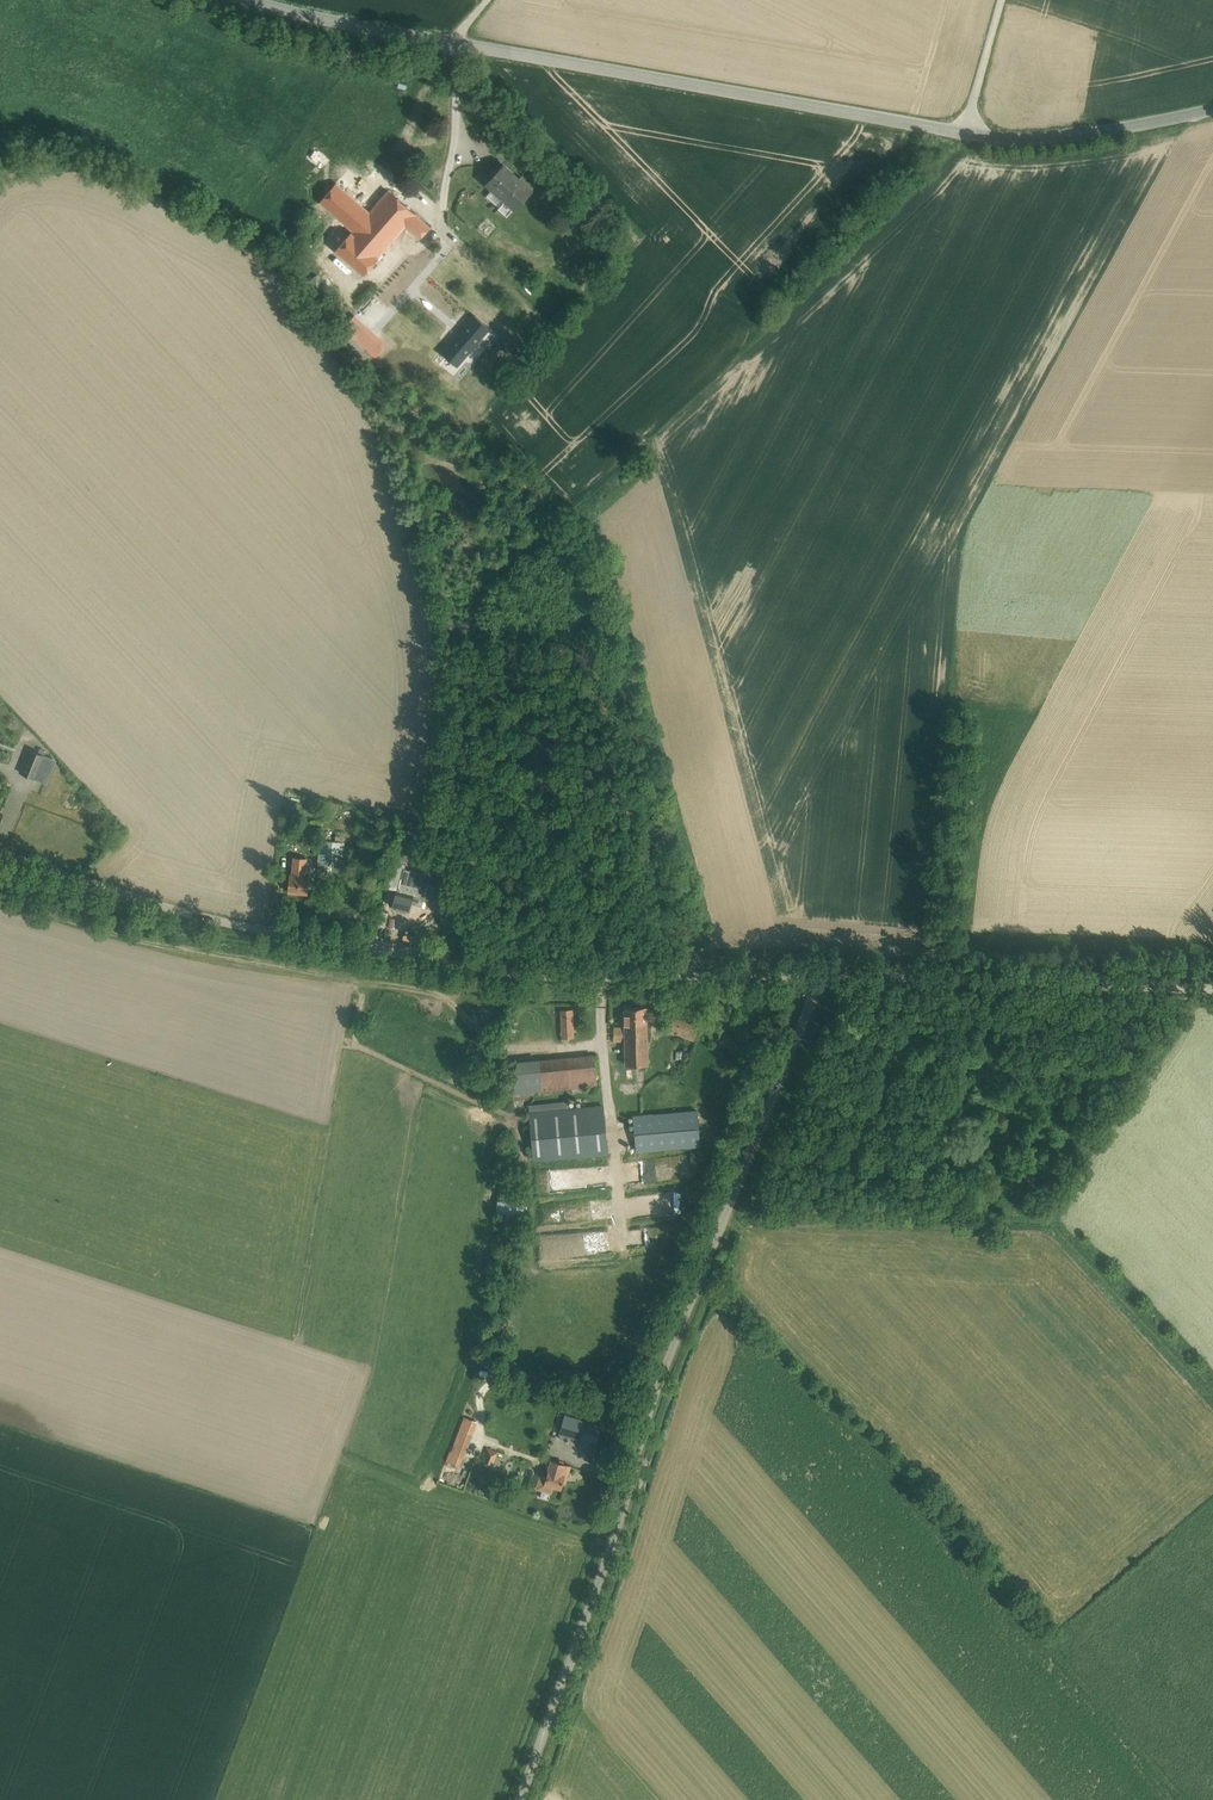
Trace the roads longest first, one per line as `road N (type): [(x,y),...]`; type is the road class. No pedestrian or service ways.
road 1 (tertiary): [(1212,108),(1106,131),(1010,139),(462,45),(250,0)]
road 2 (unclassified): [(520,1799),(584,1631),(660,1383),(822,982)]
road 3 (unclassified): [(822,982),(520,981),(180,918),(0,857)]
road 4 (track): [(704,1278),(781,1365),(880,1450),(1187,1799)]
road 5 (unclassified): [(1212,995),(822,982)]
road 6 (track): [(969,133),(1001,0)]

